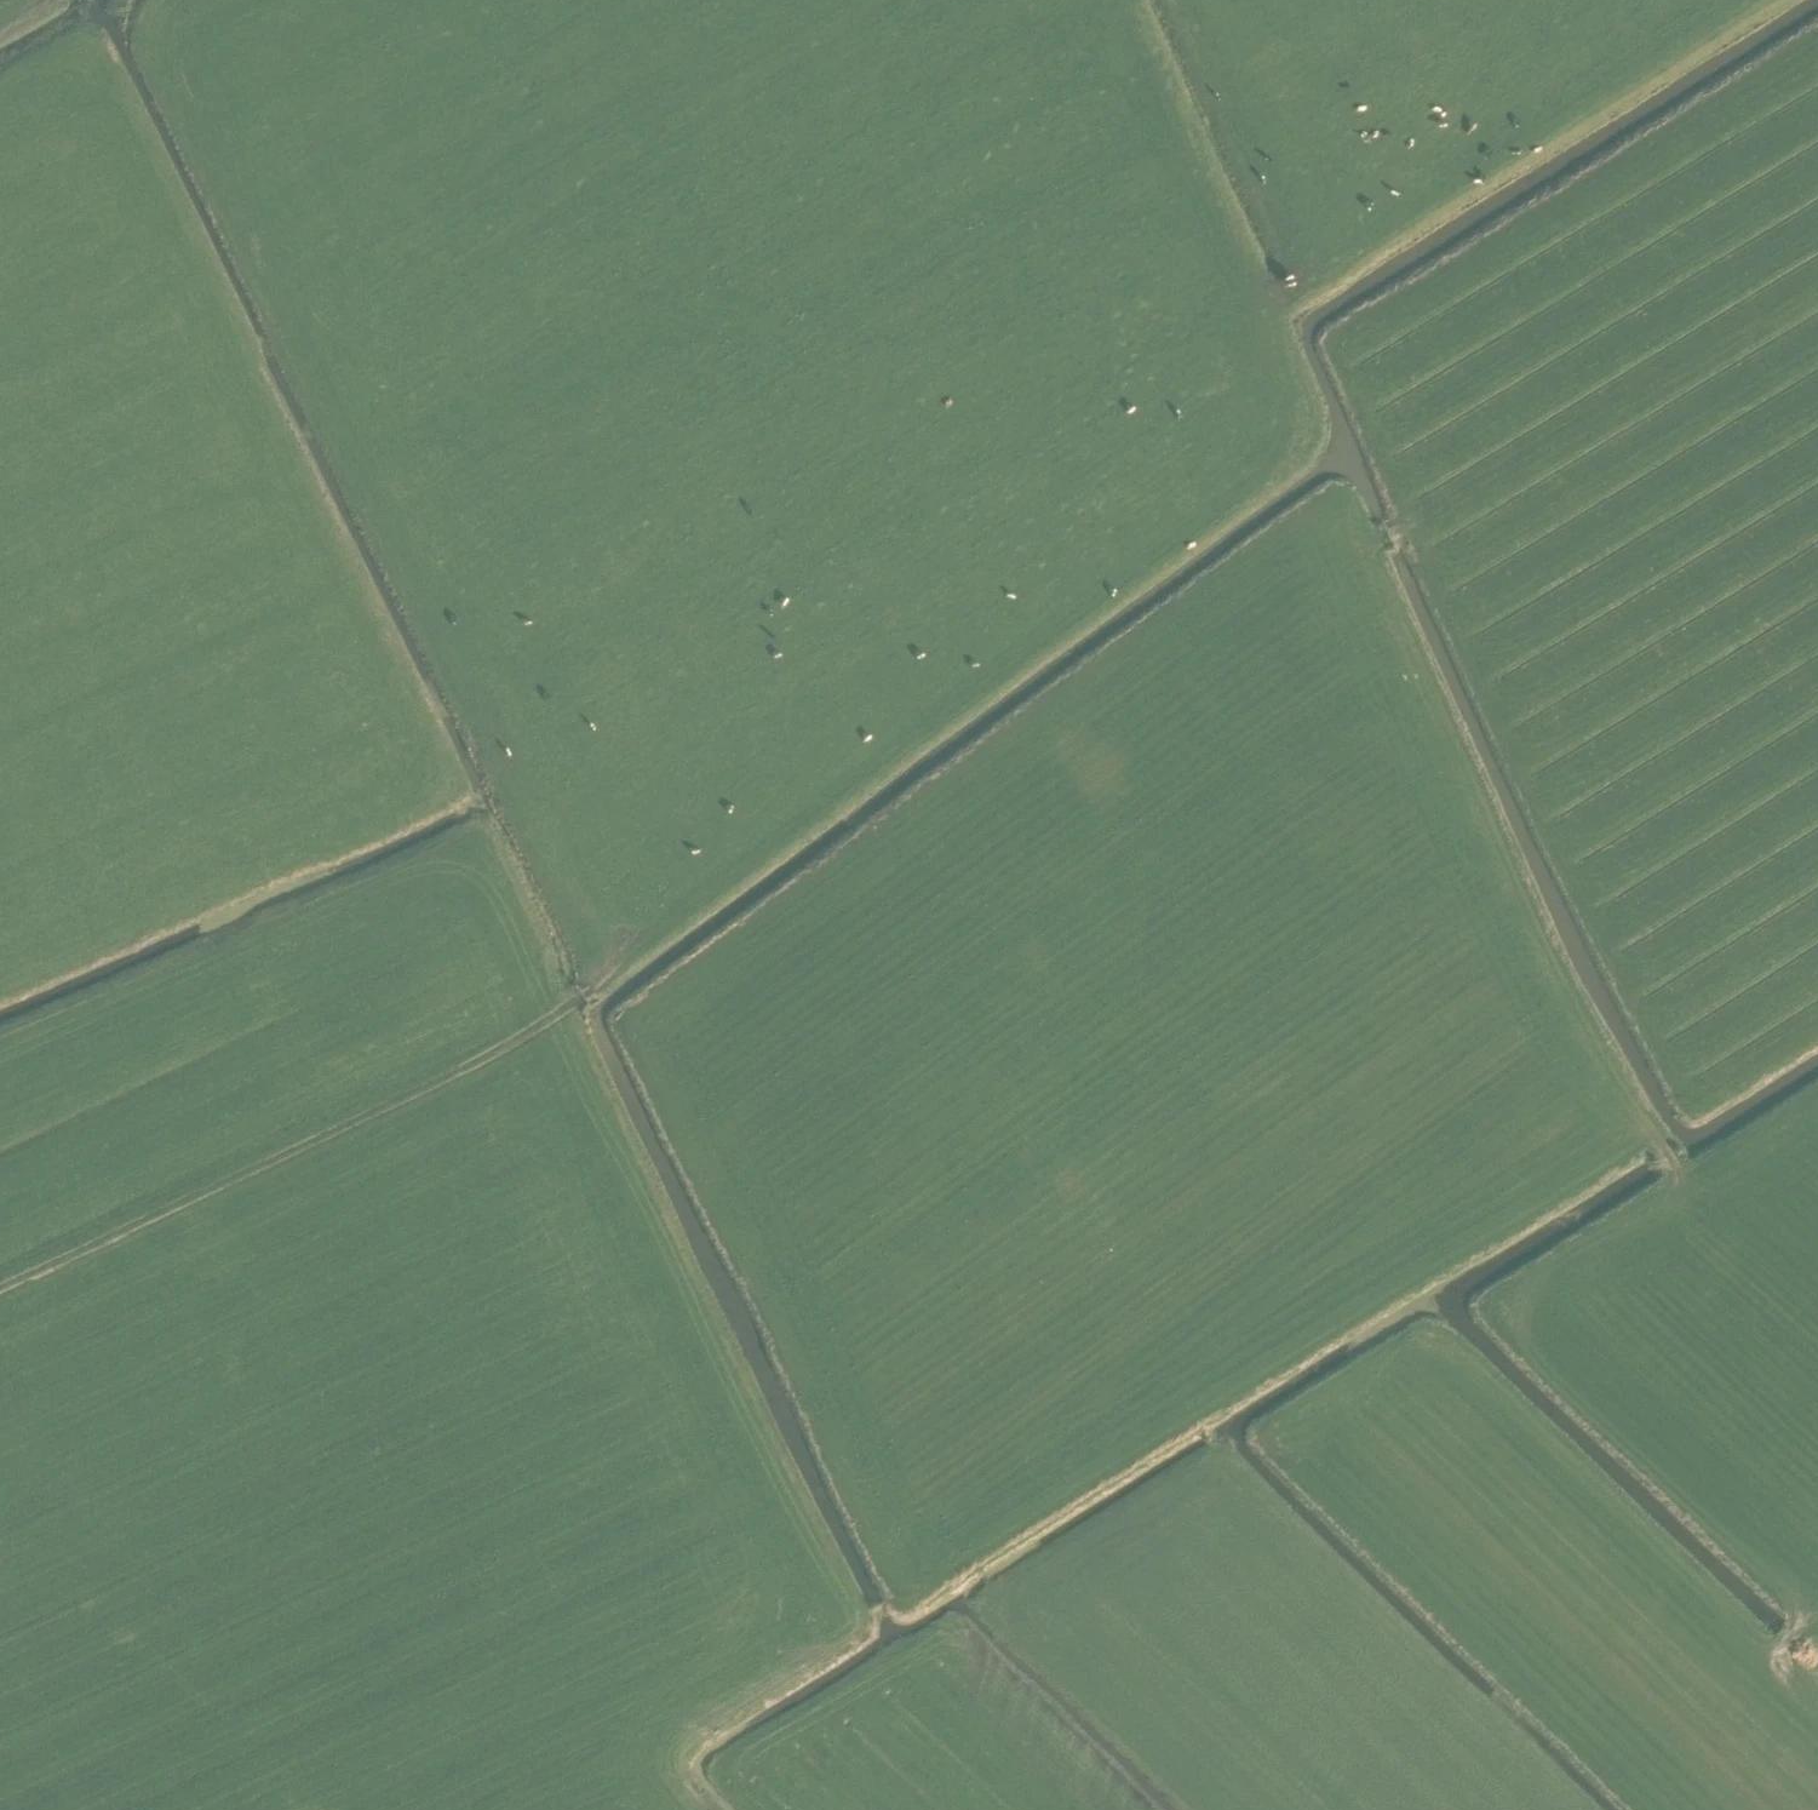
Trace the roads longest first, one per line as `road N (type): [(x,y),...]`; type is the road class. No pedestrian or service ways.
road 1 (track): [(597,994),(0,1285)]

